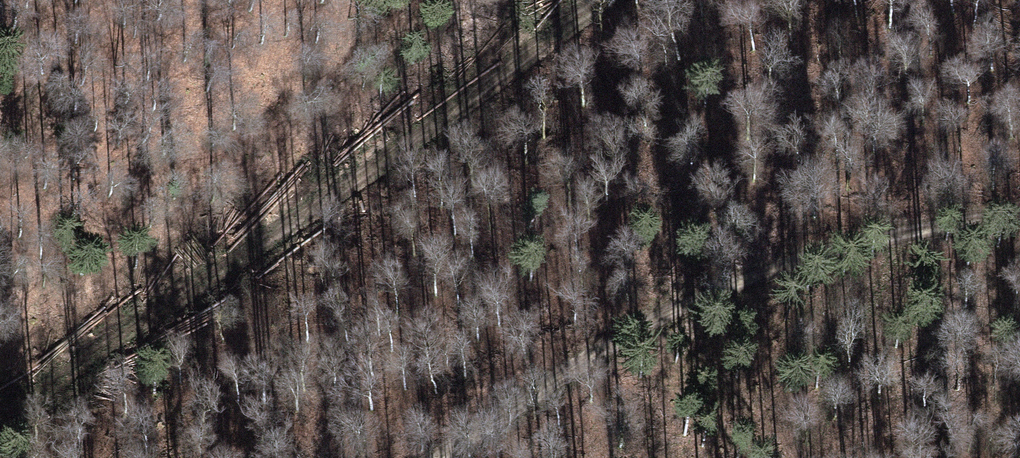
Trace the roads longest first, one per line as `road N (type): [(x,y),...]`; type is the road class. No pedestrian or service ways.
road 1 (track): [(610,0),(0,416)]
road 2 (track): [(429,457),(655,311),(883,231),(1019,218)]

